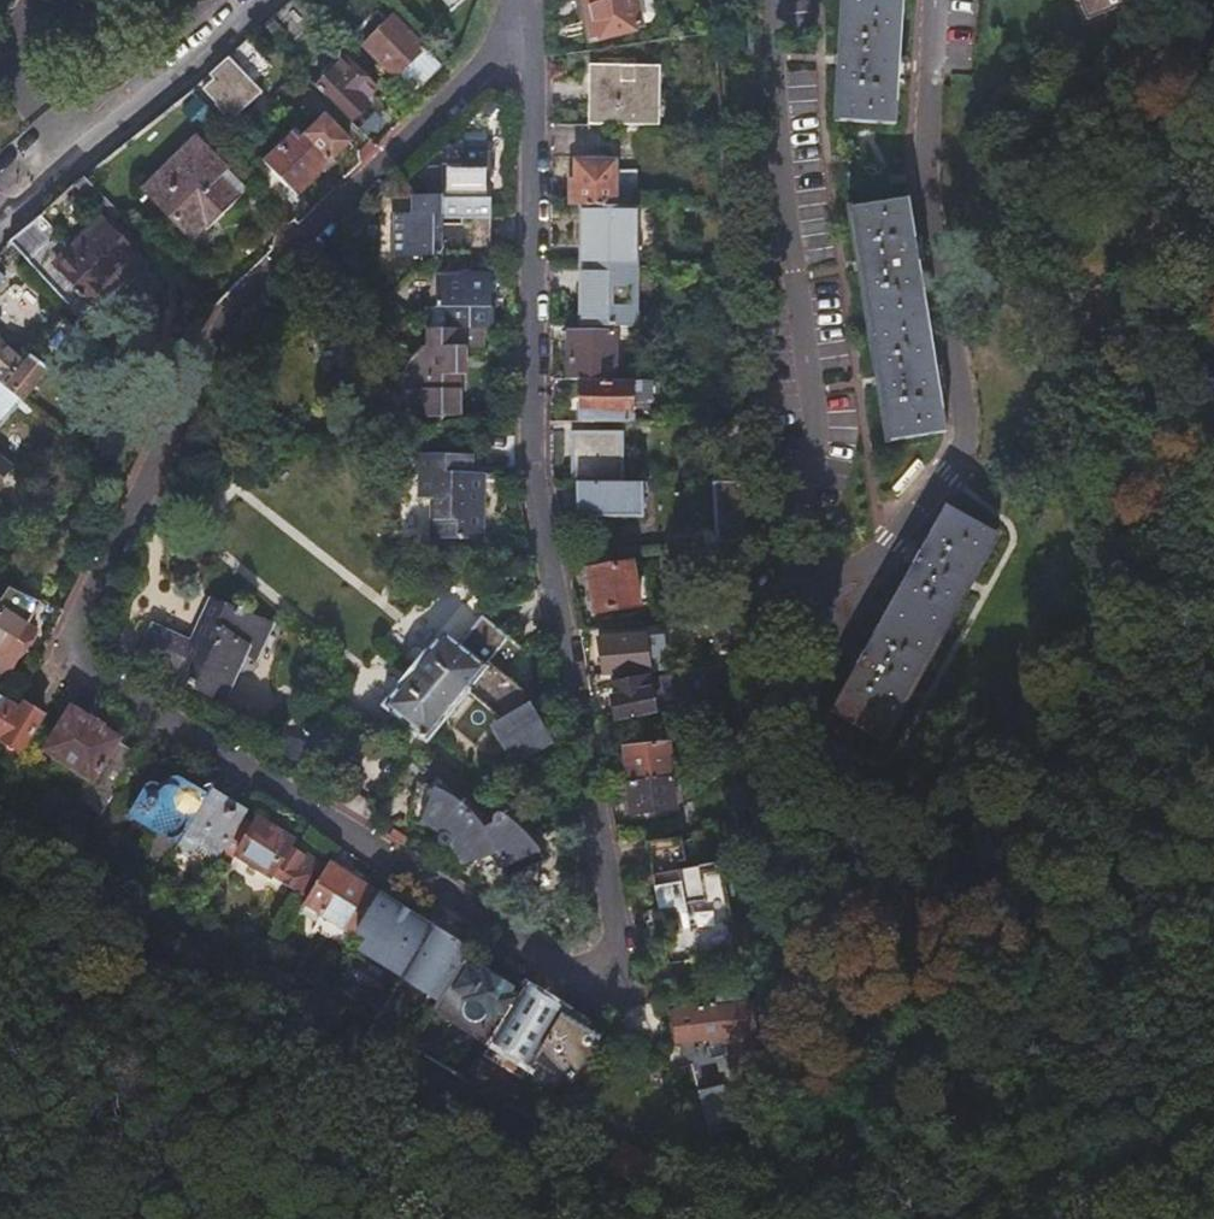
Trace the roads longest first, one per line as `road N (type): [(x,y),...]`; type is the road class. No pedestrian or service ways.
road 1 (residential): [(524,30),(224,320),(67,654),(617,995)]
road 2 (residential): [(524,30),(544,556),(617,995)]
road 3 (residential): [(271,0),(0,232)]
road 4 (track): [(934,1218),(1213,1125)]

